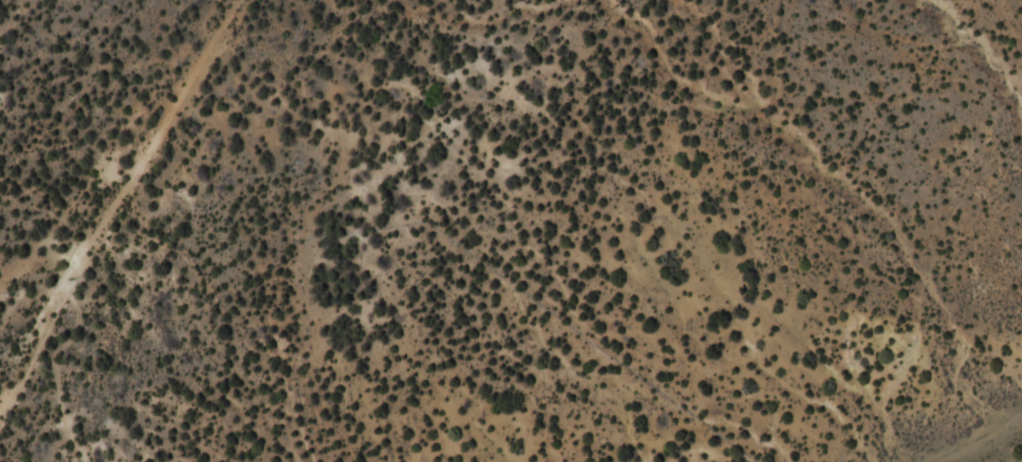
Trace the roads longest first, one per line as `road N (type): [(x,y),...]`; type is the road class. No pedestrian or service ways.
road 1 (track): [(67,274),(239,0)]

